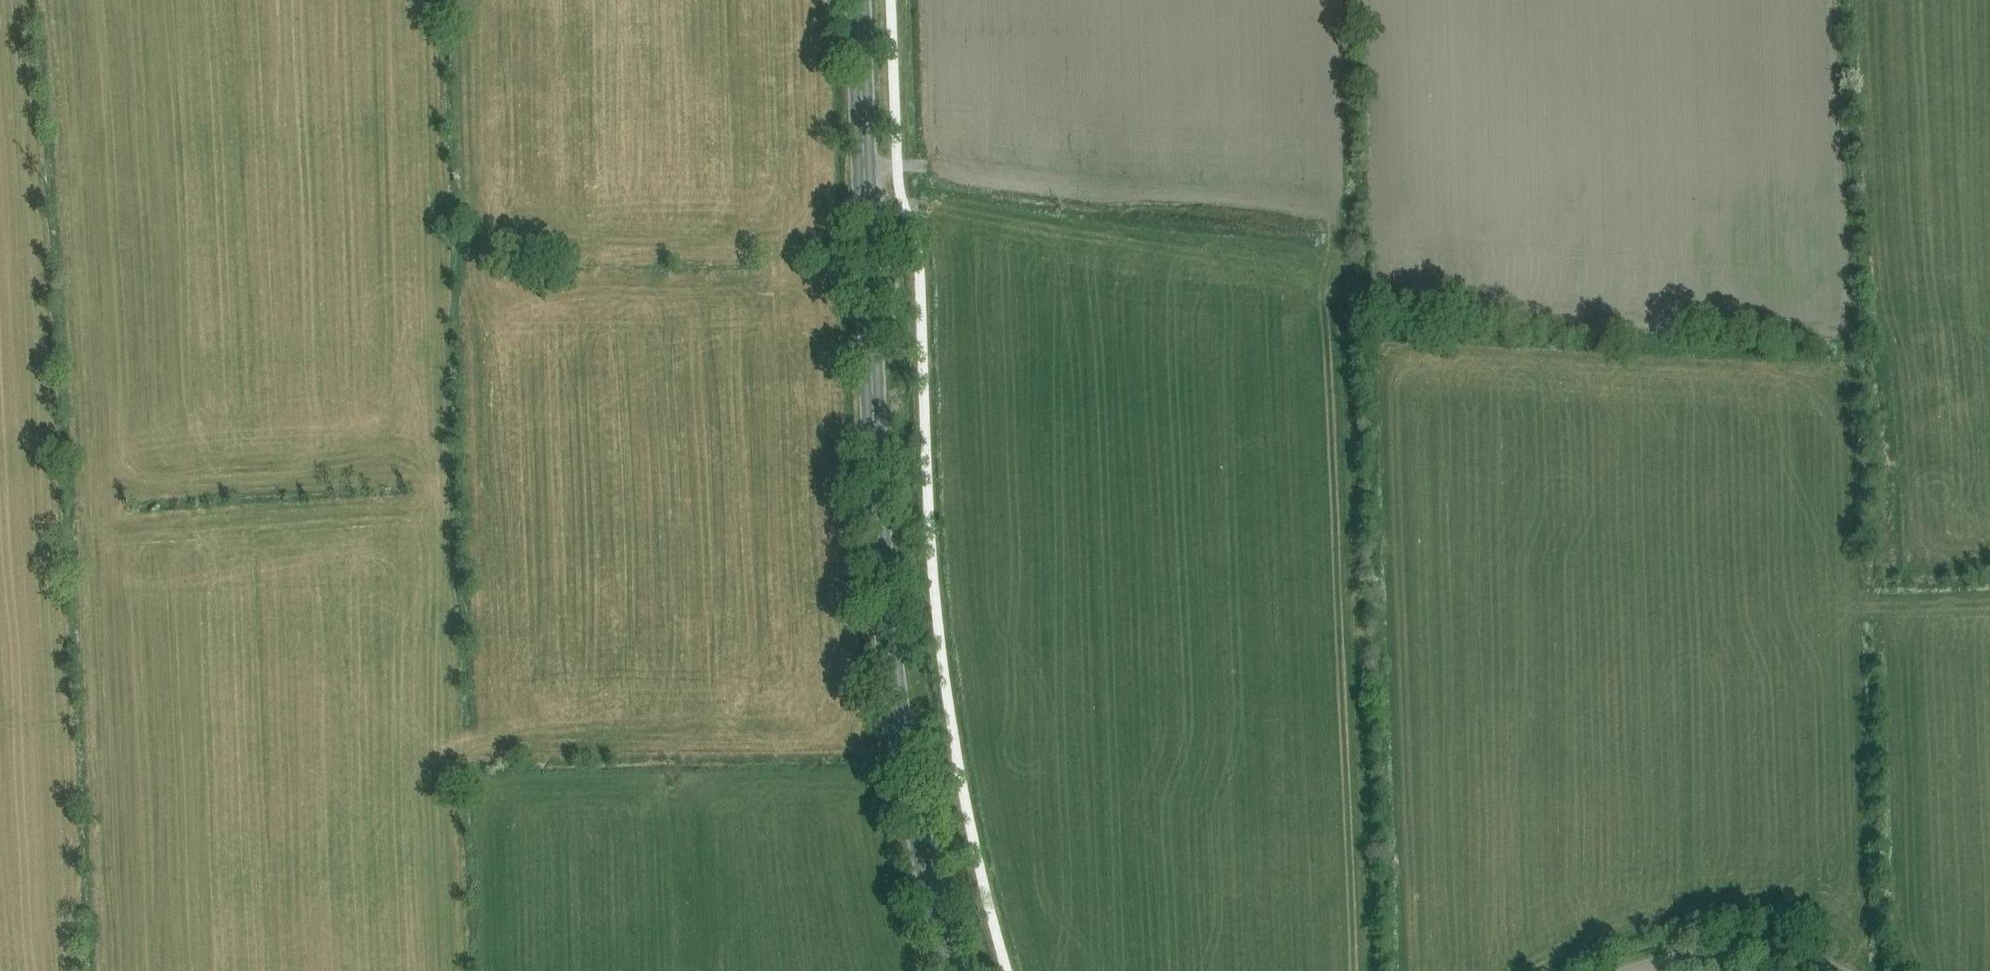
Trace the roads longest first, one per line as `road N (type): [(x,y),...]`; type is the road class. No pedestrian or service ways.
road 1 (primary): [(950,970),(899,728),(876,546),(854,0)]
road 2 (unclassified): [(1634,970),(1723,950),(1775,953),(1835,970)]

